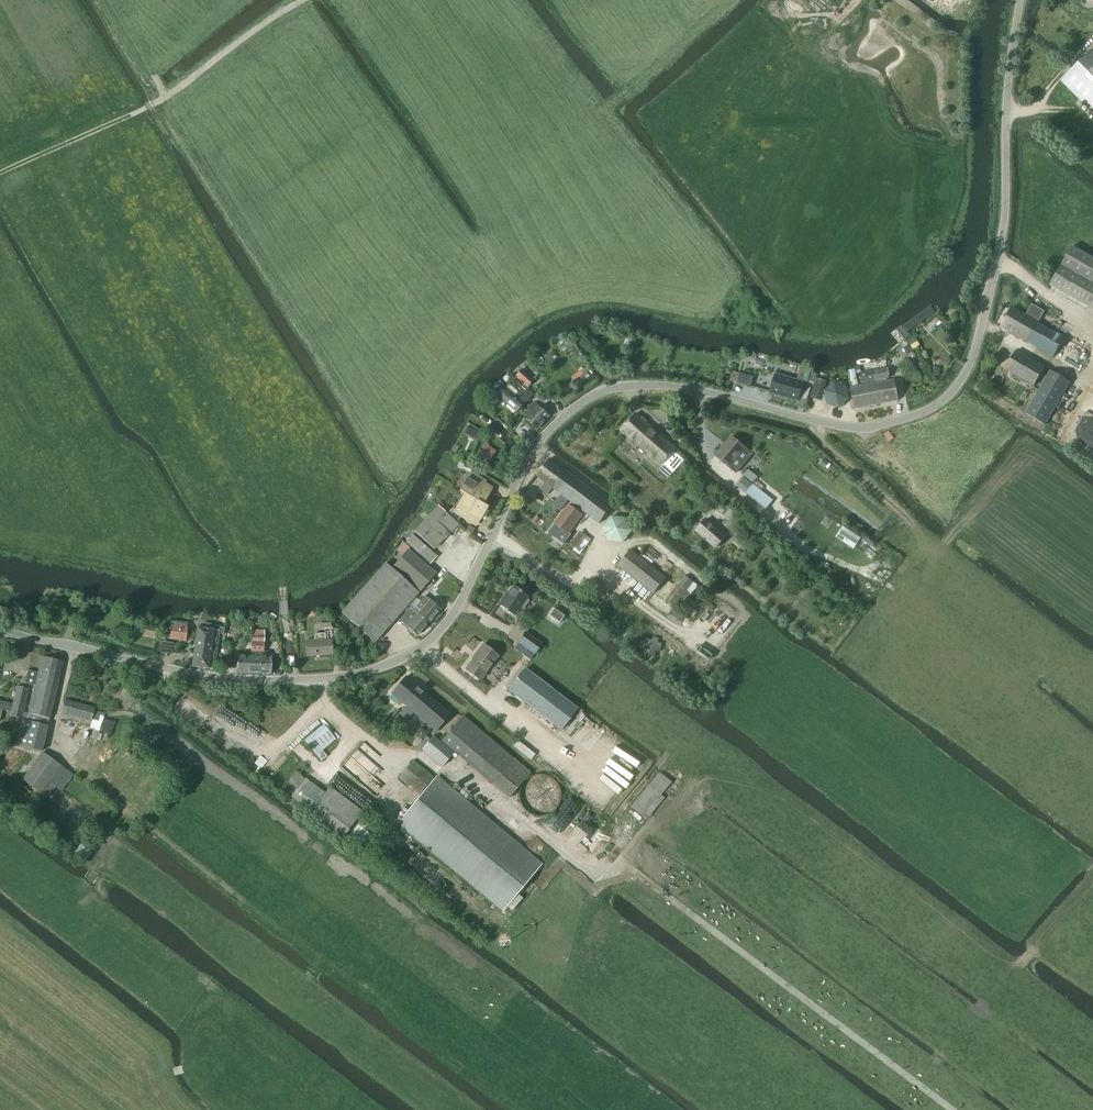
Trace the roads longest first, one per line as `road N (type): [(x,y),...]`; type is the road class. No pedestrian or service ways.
road 1 (tertiary): [(0,631),(229,680),(344,677),(390,665),(441,630),(528,456),(596,395),(681,388),(854,428),(934,407),(971,363),(998,260),(1020,0)]
road 2 (track): [(951,1109),(620,862),(592,875),(455,768),(443,775)]
road 3 (track): [(0,173),(156,103),(301,0)]
road 4 (track): [(1018,565),(865,429)]
road 5 (track): [(297,680),(280,586),(221,587)]

